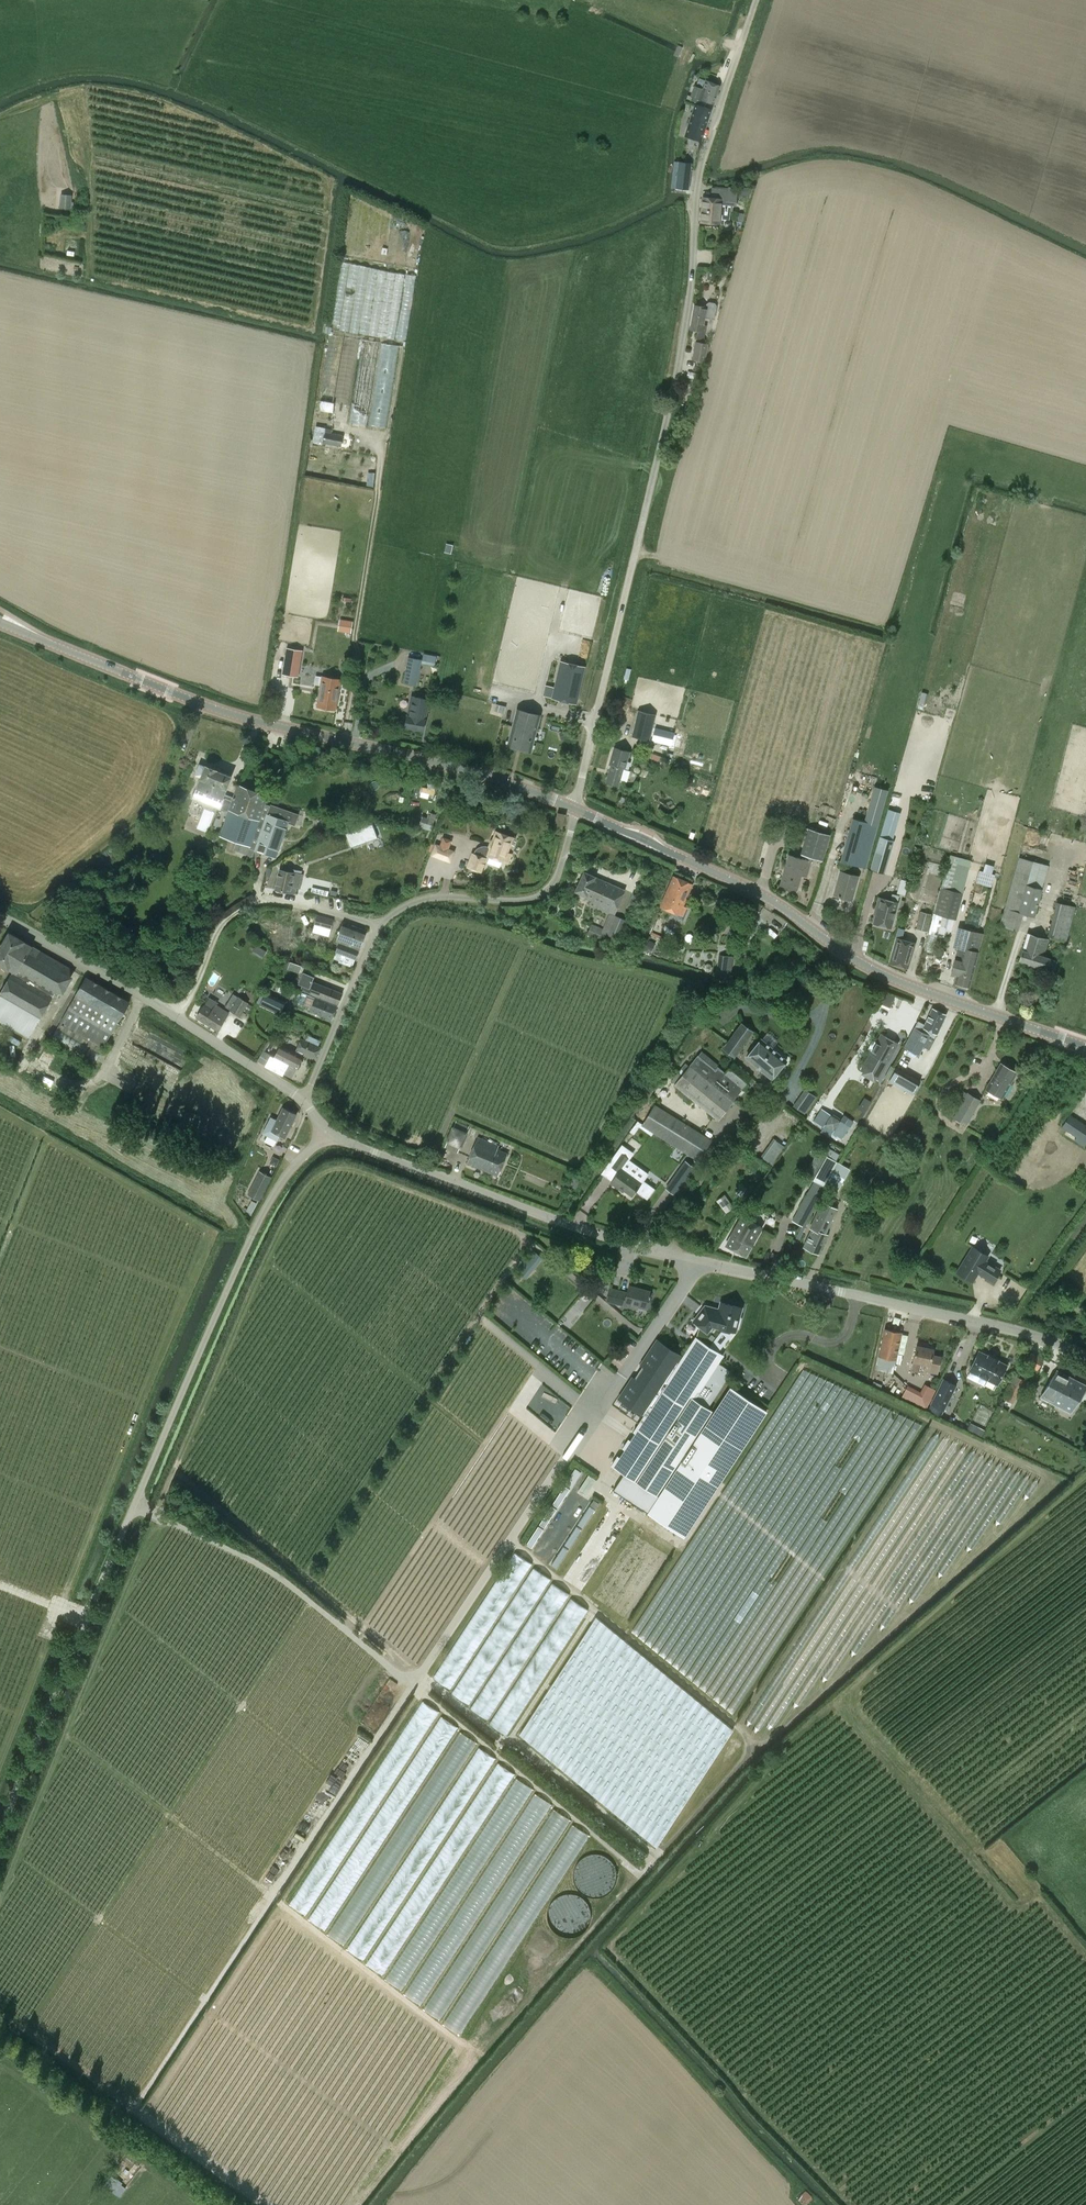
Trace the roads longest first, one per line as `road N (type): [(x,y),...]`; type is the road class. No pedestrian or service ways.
road 1 (unclassified): [(575,808),(674,393),(694,266),(700,164),(754,0)]
road 2 (unclassified): [(1085,1354),(589,1232),(324,1130)]
road 3 (unclassified): [(0,1827),(100,1568),(262,1214),(324,1130)]
road 4 (secondary): [(575,808),(455,767),(240,717),(31,635)]
road 5 (secondary): [(1085,1047),(924,992),(863,963),(731,877),(575,808)]
road 6 (unclassified): [(175,1016),(230,916),(246,907),(298,906),(379,926)]
road 7 (unclassified): [(379,926),(418,900),(515,901),(547,891),(575,808)]
road 8 (unclassified): [(175,1016),(0,916)]
road 9 (unclassified): [(303,1101),(379,926)]
road 10 (unclassified): [(303,1101),(175,1016)]

